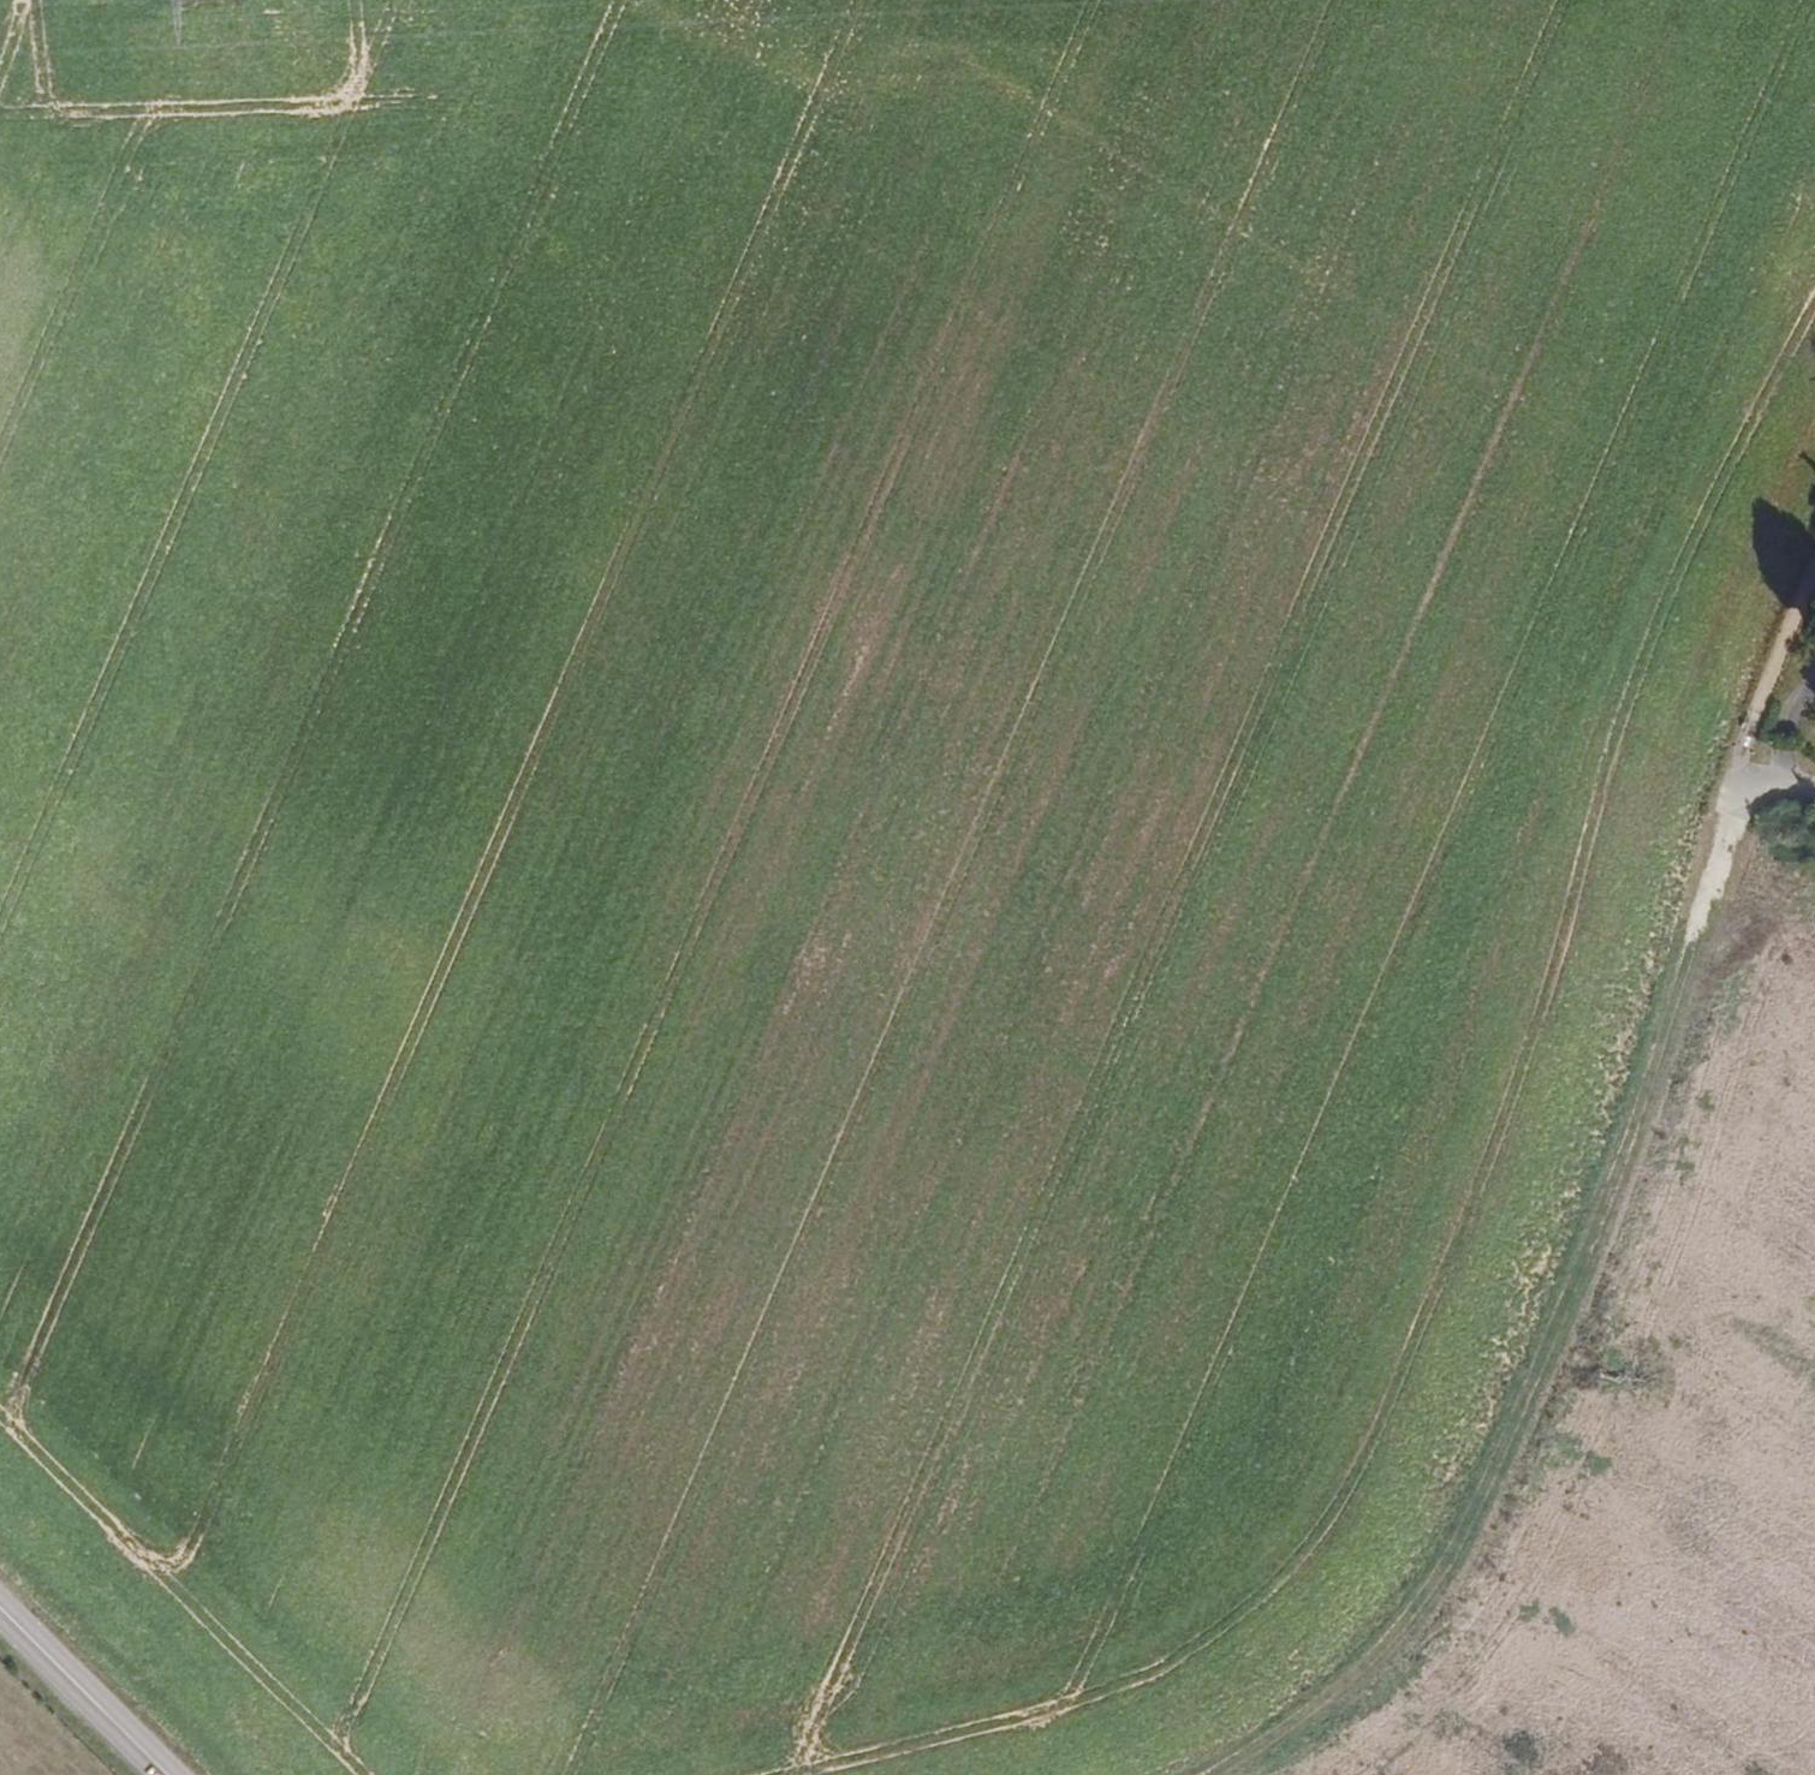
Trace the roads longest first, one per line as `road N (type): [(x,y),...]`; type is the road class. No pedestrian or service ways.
road 1 (track): [(1242,1774),(1268,1762),(1426,1607),(1517,1441),(1579,1277),(1718,828)]
road 2 (secondary): [(168,1774),(0,1607)]
road 3 (residential): [(1718,828),(1731,794),(1749,783),(1775,775),(1814,791)]

